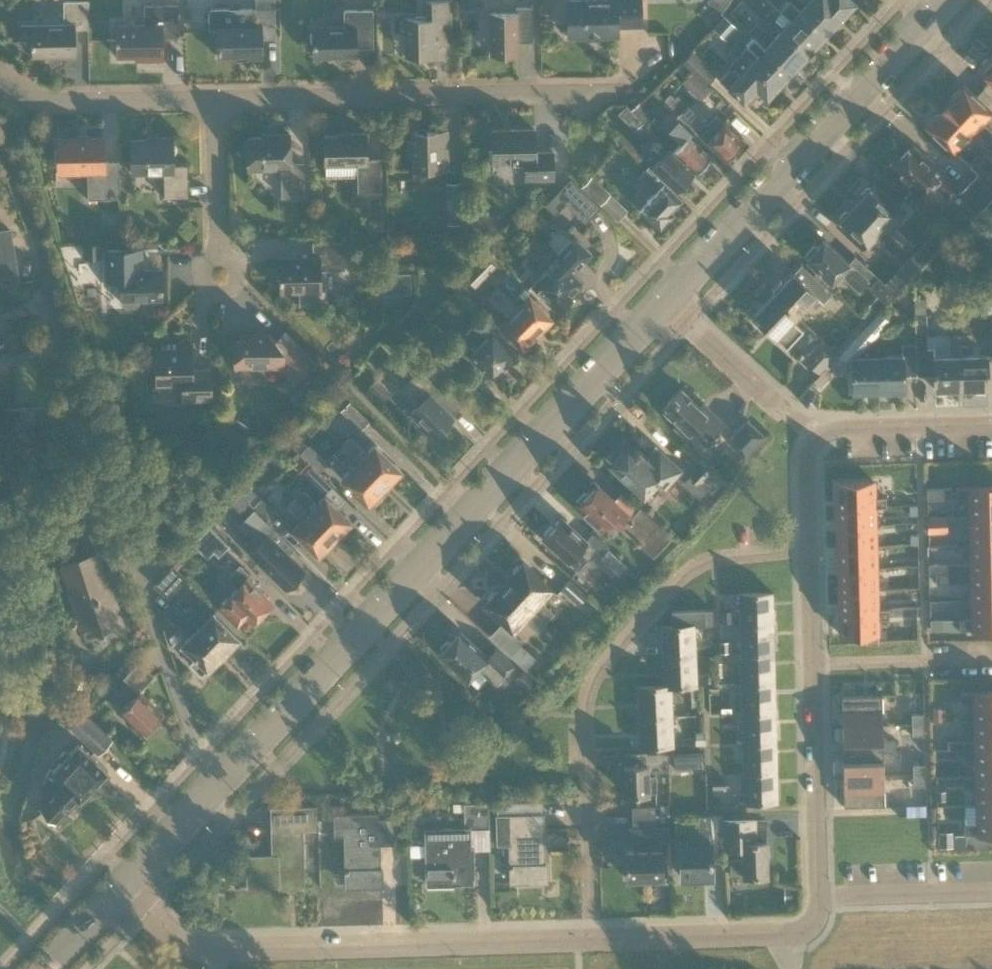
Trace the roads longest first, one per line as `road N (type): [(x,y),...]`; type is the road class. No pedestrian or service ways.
road 1 (tertiary): [(213,792),(668,303)]
road 2 (residential): [(213,792),(40,254)]
road 3 (residential): [(592,936),(588,702),(600,675),(692,570),(808,553)]
road 4 (residential): [(124,884),(197,949),(592,936)]
road 5 (tertiary): [(668,303),(945,0)]
road 6 (residential): [(603,93),(214,101)]
road 7 (residential): [(820,902),(814,675)]
road 8 (residential): [(214,101),(68,105),(29,99),(0,78)]
road 9 (residential): [(592,936),(791,934)]
road 10 (residential): [(812,437),(833,428),(991,424)]
road 11 (residential): [(814,675),(991,667)]
road 12 (residential): [(820,902),(991,896)]
road 13 (residential): [(812,437),(688,321)]
road 14 (residential): [(214,101),(218,250)]
road 15 (tertiary): [(124,884),(213,792)]
road 16 (residential): [(814,675),(808,553)]

